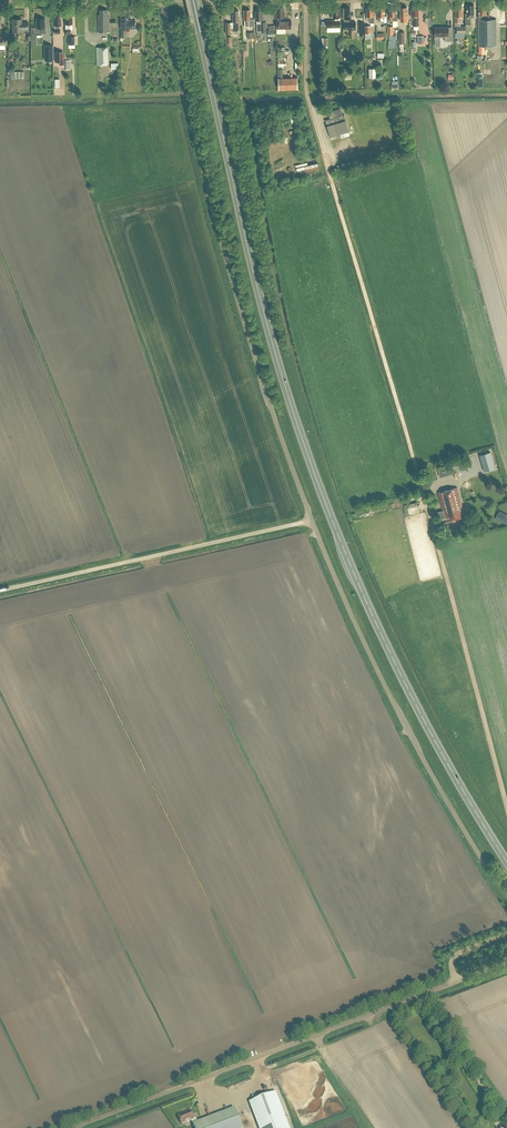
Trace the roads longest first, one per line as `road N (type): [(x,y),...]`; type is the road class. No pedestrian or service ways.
road 1 (trunk): [(506,862),(417,704),(320,489),(257,285),(194,0)]
road 2 (unclassified): [(305,0),(306,90),(506,809)]
road 3 (unclassified): [(311,520),(243,317),(161,0)]
road 4 (unclassified): [(506,889),(410,733),(311,520)]
road 5 (unclassified): [(73,1127),(455,981)]
road 6 (unclassified): [(0,589),(311,520)]

